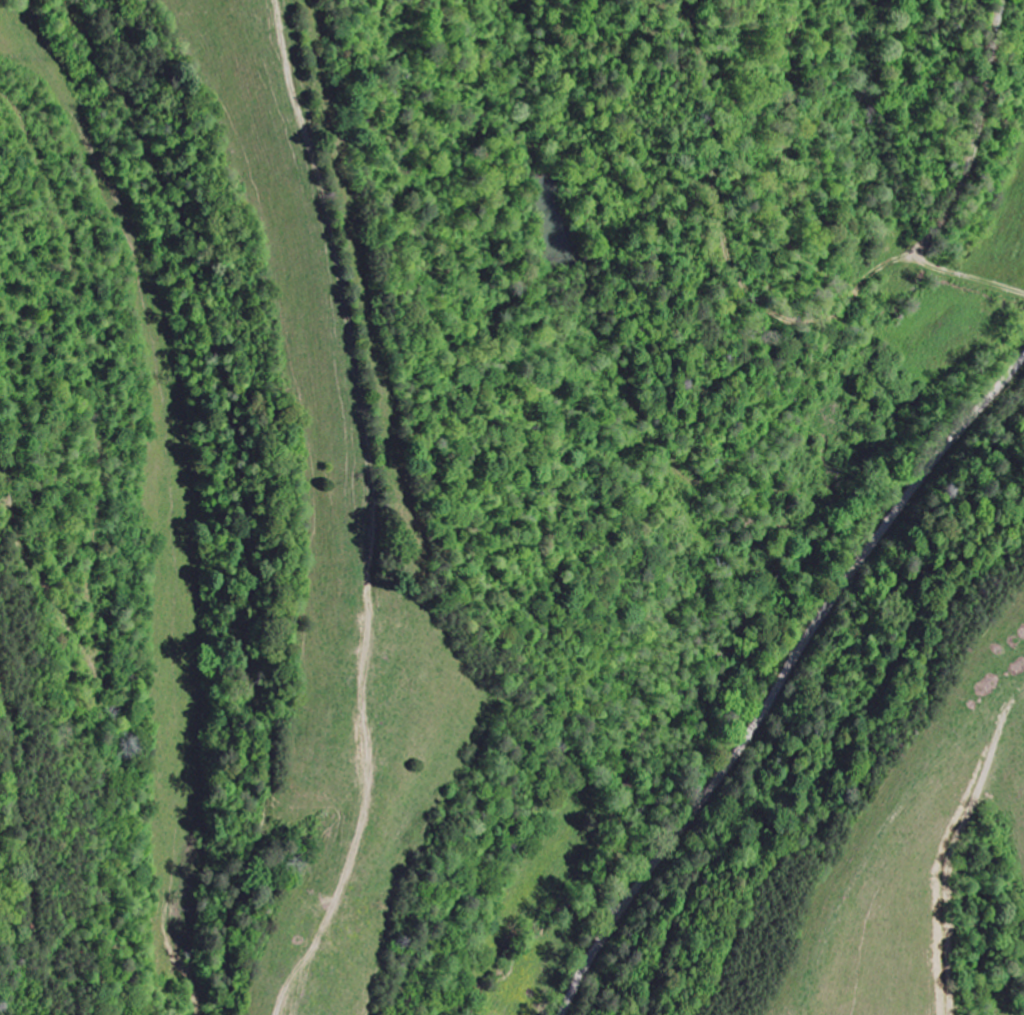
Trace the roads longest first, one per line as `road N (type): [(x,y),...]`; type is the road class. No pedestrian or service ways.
road 1 (residential): [(562,1014),(642,872),(739,752),(897,510),(1023,358)]

